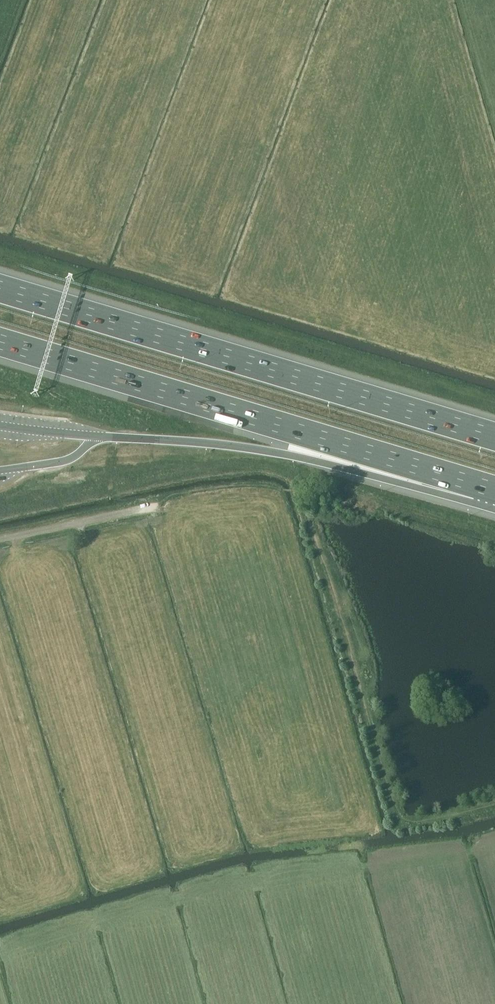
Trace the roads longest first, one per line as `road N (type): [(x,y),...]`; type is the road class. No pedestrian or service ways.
road 1 (motorway): [(494,438),(0,289)]
road 2 (motorway): [(0,342),(480,486)]
road 3 (track): [(494,805),(415,823),(397,815),(295,474),(278,453)]
road 4 (motorway): [(95,436),(258,449),(384,478),(480,486)]
road 5 (unclassified): [(154,508),(0,541)]

